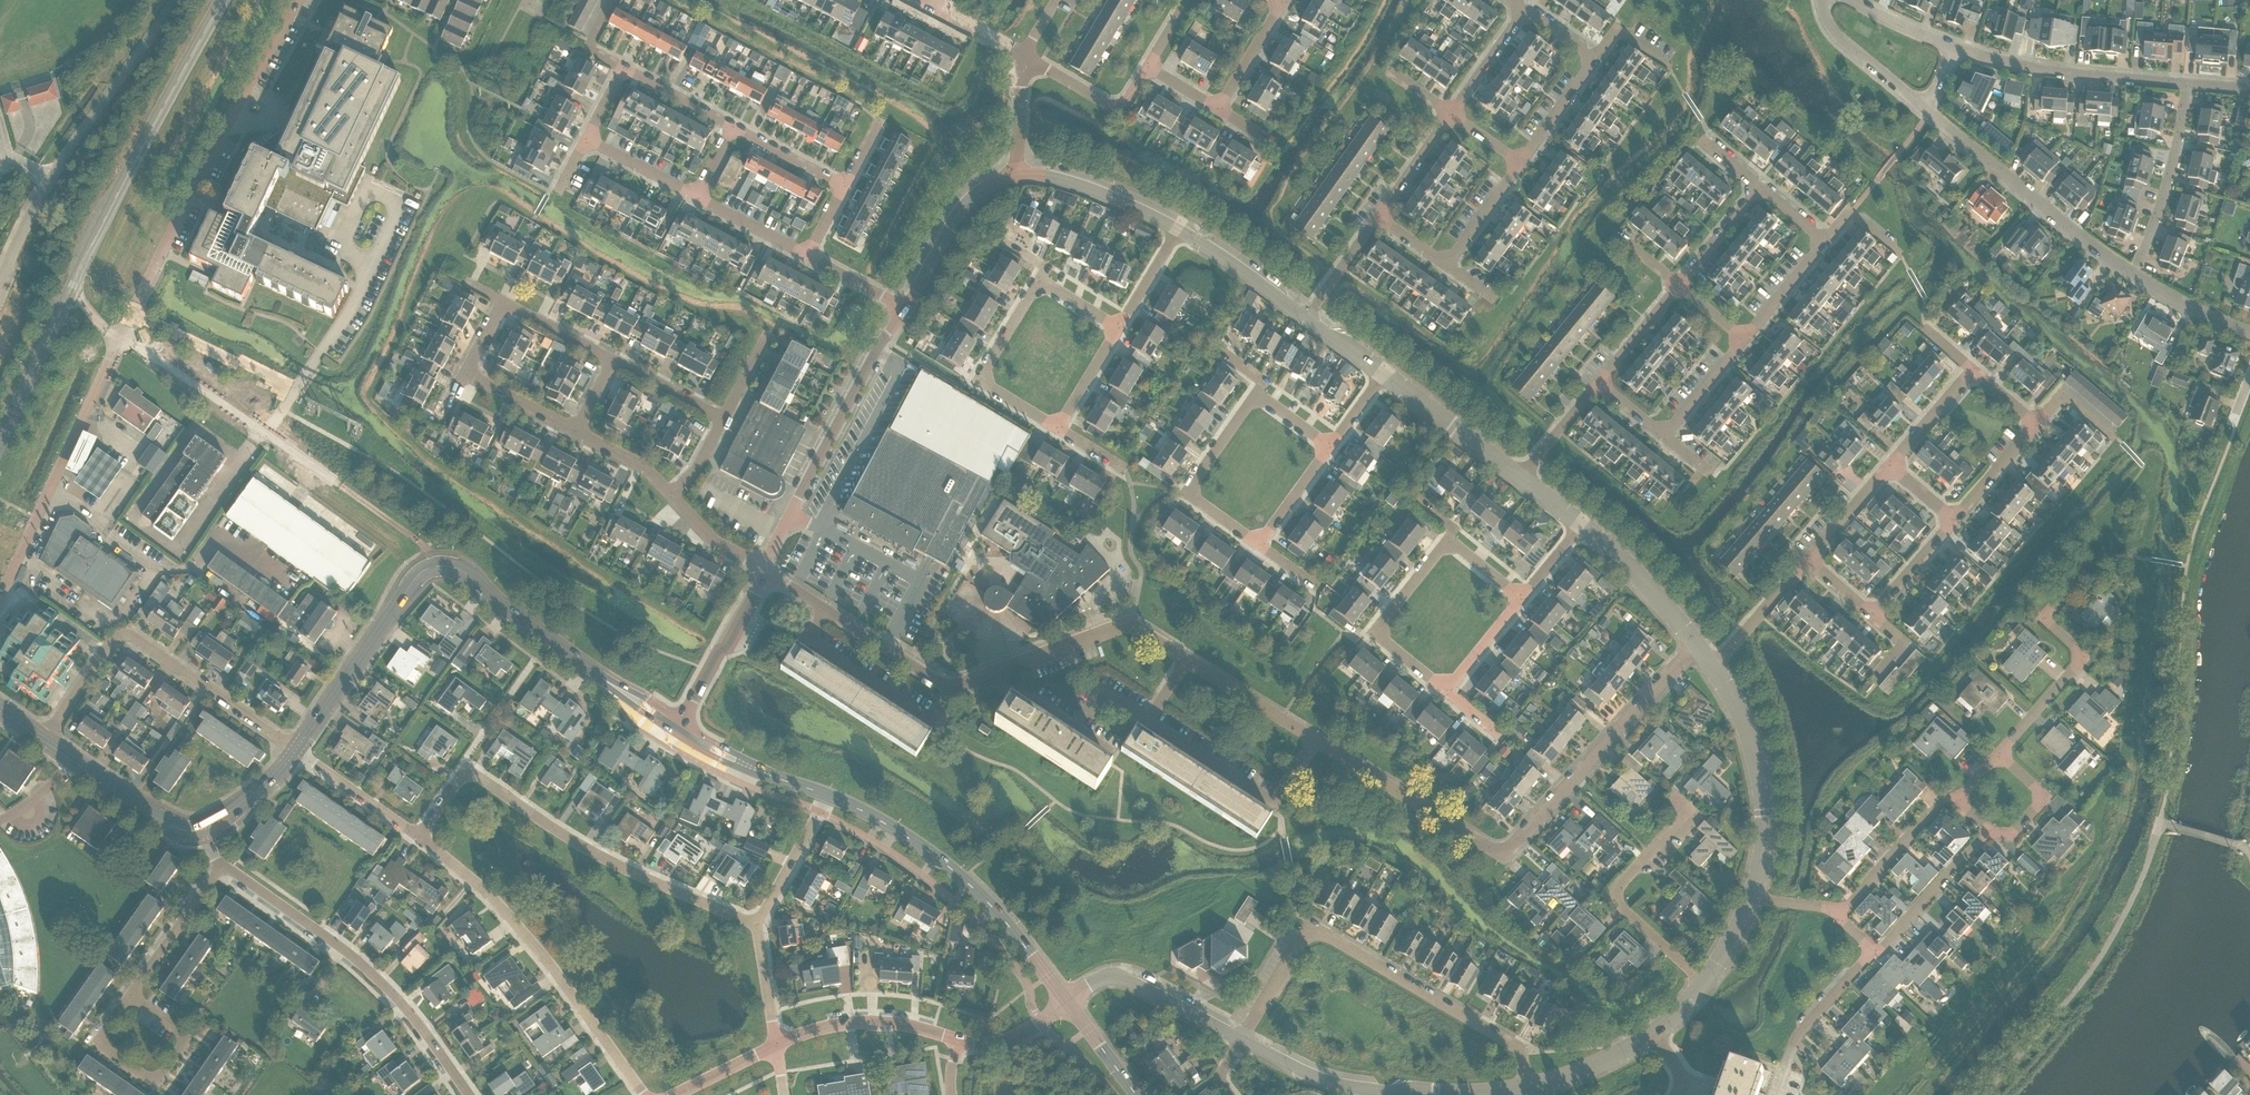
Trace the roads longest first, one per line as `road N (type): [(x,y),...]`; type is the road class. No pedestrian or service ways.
road 1 (unclassified): [(1696,643),(1505,858),(1131,623),(951,690),(765,569)]
road 2 (residential): [(1525,1089),(1521,1044),(1323,926),(1244,1040)]
road 3 (residential): [(757,924),(603,860),(462,773),(418,838)]
road 4 (unclassified): [(119,337),(295,0)]
road 5 (residential): [(643,1094),(503,910),(418,838)]
road 6 (residential): [(295,752),(129,635),(103,647),(44,738)]
road 7 (unclassified): [(468,1094),(389,996),(332,944),(218,870)]
road 8 (unclassified): [(0,282),(53,174),(174,0)]
road 9 (secondary): [(70,286),(222,0)]
road 10 (secondary): [(1065,1004),(963,880),(897,831),(828,795)]
road 11 (unclassified): [(906,309),(874,354),(765,569)]
road 12 (unclassified): [(0,596),(119,337)]
road 13 (residential): [(1922,107),(2132,277)]
road 14 (residential): [(2000,757),(2085,659),(2041,619),(2089,565)]
road 15 (unclassified): [(1756,899),(1769,825),(1757,749),(1713,668)]
road 16 (residential): [(1706,981),(1611,897),(1690,812)]
road 17 (residential): [(2188,82),(2051,74),(1954,48)]
road 18 (secondary): [(295,752),(411,583),(433,567)]
road 19 (residential): [(131,999),(187,1038),(156,1086),(97,1046),(115,1021)]
road 20 (residential): [(1058,431),(975,382),(1037,281)]
road 21 (residential): [(1452,693),(1377,634),(1449,540)]
road 22 (residential): [(1262,546),(1188,492),(1256,395)]
road 23 (residential): [(2132,277),(2170,177),(2188,82)]
road 24 (unclassified): [(263,430),(353,302),(371,261)]
road 25 (unclassified): [(1065,1004),(1122,980),(1244,1040)]
road 26 (unclassified): [(1024,167),(979,189),(959,211),(906,309)]
road 27 (secondary): [(207,829),(179,828),(44,738)]
road 28 (secondary): [(588,668),(463,571),(433,567)]
road 29 (unclassified): [(1244,1040),(1320,1080),(1411,1094)]
road 30 (residential): [(1782,1094),(1797,1036),(1877,951)]
road 31 (unclassified): [(765,569),(681,723)]
road 32 (unclassified): [(775,1047),(865,1021),(945,1035)]
road 33 (unclassified): [(263,430),(119,337)]
road 34 (residential): [(1838,913),(1939,802),(1960,804)]
road 35 (unclassified): [(1518,478),(1384,373)]
road 36 (unclassified): [(1181,229),(1076,179),(1024,167)]
road 37 (secondary): [(0,440),(70,286)]
road 38 (unclassified): [(371,261),(399,200),(363,187),(337,244)]
road 39 (unclassified): [(1696,643),(1640,578),(1580,527)]
road 40 (residential): [(1877,951),(1990,834)]
road 41 (residential): [(1025,52),(1112,106),(1125,103),(1147,66)]
road 42 (residential): [(131,999),(218,870)]
road 43 (unclassified): [(1306,316),(1181,229)]
road 44 (residential): [(418,838),(295,752)]
road 45 (residential): [(1824,0),(1837,37),(1922,107)]
road 46 (residential): [(757,924),(828,795)]
road 47 (unclassified): [(1525,1089),(1662,1036)]
road 48 (residential): [(1713,668),(1810,559)]
road 49 (unclassified): [(945,1035),(967,1044),(1015,1042),(1065,1004)]
road 50 (residential): [(2132,277),(2249,336)]
road 51 (residential): [(1744,338),(1828,240)]
road 52 (residential): [(1522,163),(1596,58)]
road 53 (secondary): [(675,734),(723,761),(793,783)]
road 54 (residential): [(1872,617),(1954,519)]
road 55 (residential): [(614,360),(501,301)]
road 56 (residential): [(1449,267),(1522,163)]
road 57 (secondary): [(793,783),(681,723)]
road 58 (residential): [(577,432),(464,374)]
road 59 (residential): [(1679,286),(1761,189)]
road 60 (residential): [(804,259),(694,196)]
road 61 (residential): [(1665,437),(1744,338)]
road 62 (residential): [(1518,478),(1599,381)]
road 63 (residential): [(1378,217),(1451,114)]
road 64 (residential): [(726,418),(614,360)]
road 65 (residential): [(844,186),(732,129)]
road 66 (residential): [(1451,114),(1523,12)]
road 67 (residential): [(1954,519),(2037,426)]
road 68 (residential): [(775,1047),(757,924)]
road 69 (residential): [(1599,381),(1679,286)]
road 70 (residential): [(1810,559),(1891,465)]
road 71 (residential): [(732,129),(623,70)]
road 72 (residential): [(1891,465),(1974,373)]
road 73 (residential): [(1223,109),(1285,2)]
road 74 (residential): [(1990,834),(2014,829),(2041,799),(2000,757)]
road 75 (residential): [(1306,316),(1378,217)]
road 76 (residential): [(694,196),(585,141)]

